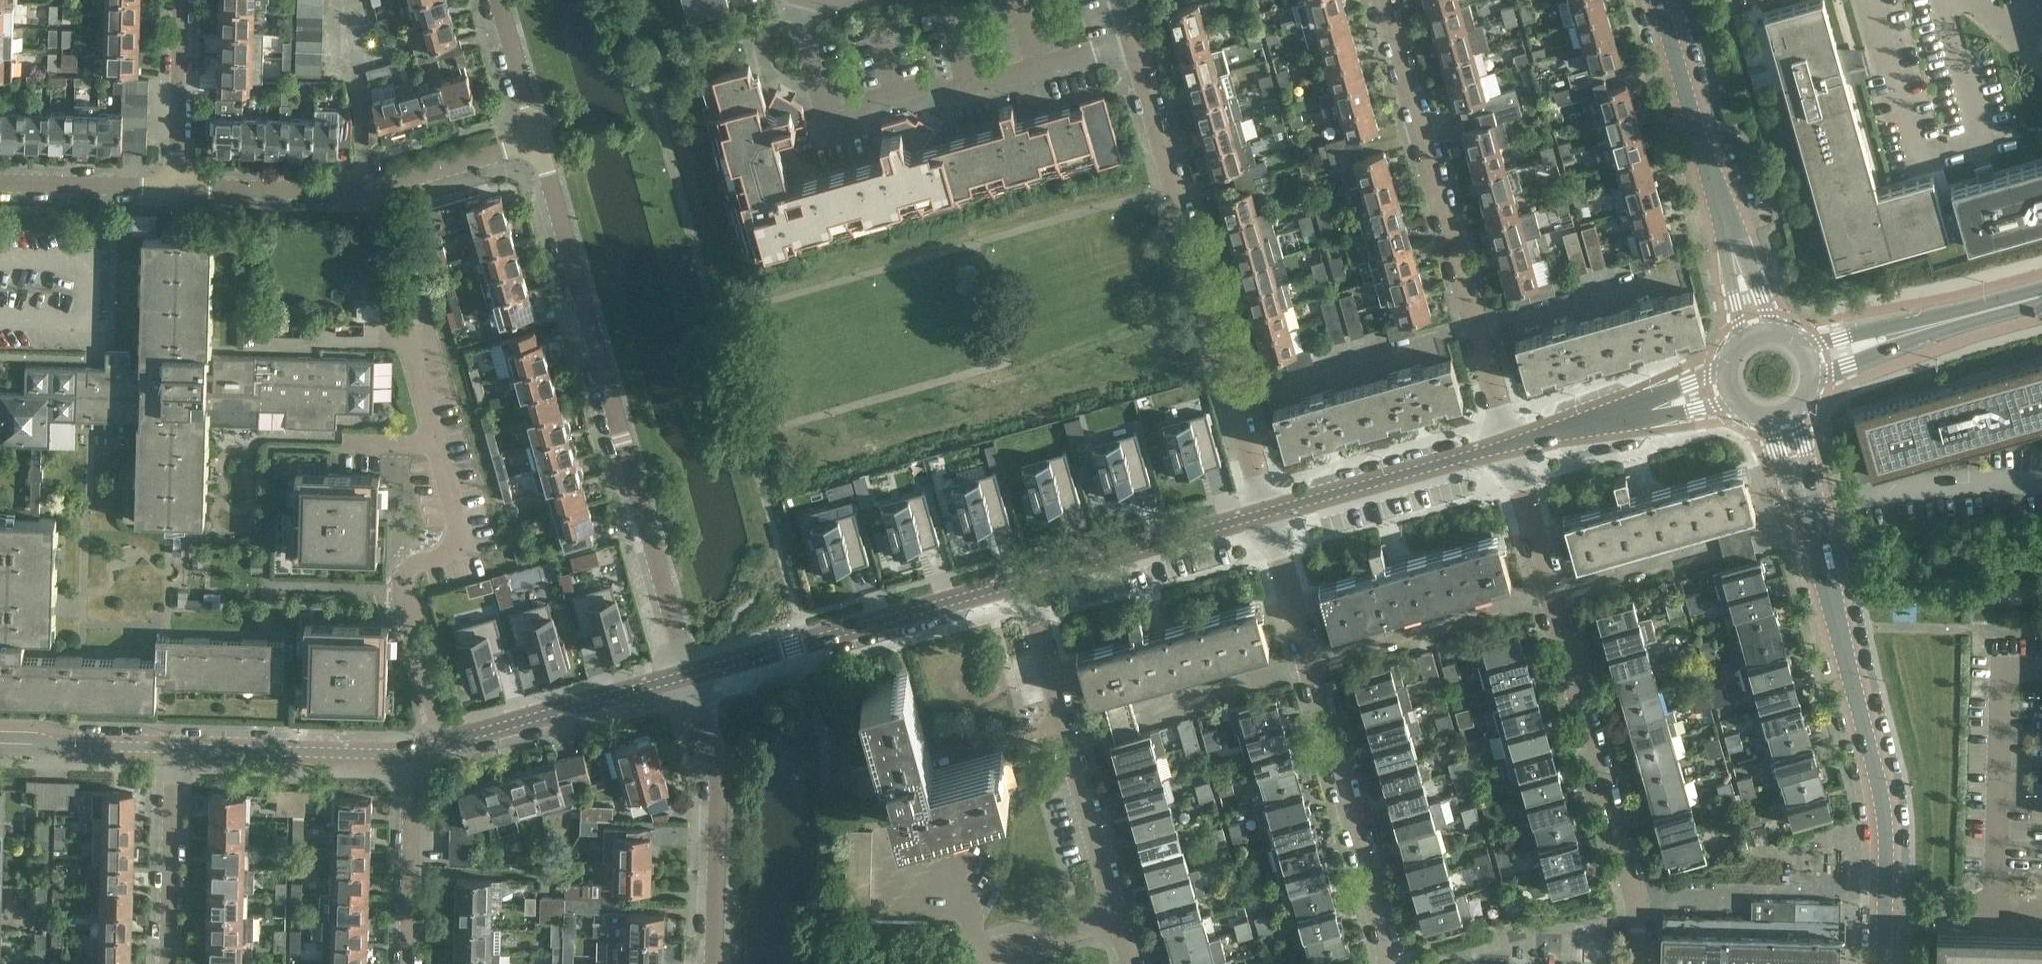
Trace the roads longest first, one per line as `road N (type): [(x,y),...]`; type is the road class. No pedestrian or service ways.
road 1 (residential): [(688,676),(544,139)]
road 2 (residential): [(1638,963),(1642,898),(1508,448)]
road 3 (residential): [(1275,513),(1134,44)]
road 4 (residential): [(1890,963),(1891,798),(1804,486)]
road 5 (residential): [(1397,963),(1379,857),(1275,513)]
road 6 (residential): [(1508,448),(1386,0)]
road 7 (residential): [(1134,44),(830,128),(803,22),(808,0)]
road 8 (residential): [(180,186),(364,189),(544,139)]
road 9 (residential): [(1033,581),(688,676)]
road 10 (residential): [(1122,918),(1033,581)]
road 11 (residential): [(713,963),(718,791),(688,676)]
road 12 (residential): [(688,676),(412,753)]
road 13 (unclassified): [(1735,259),(1660,0)]
road 14 (residential): [(1275,513),(1033,581)]
road 15 (residential): [(1508,448),(1275,513)]
road 16 (residential): [(412,753),(174,747)]
road 17 (residential): [(168,963),(174,747)]
road 18 (residential): [(407,963),(412,753)]
road 19 (residential): [(180,186),(185,0)]
road 20 (residential): [(0,185),(180,186)]
road 21 (residential): [(174,747),(0,743)]
road 22 (residential): [(979,963),(979,958),(1122,918)]
road 23 (residential): [(544,139),(502,0)]
road 24 (residential): [(1647,410),(1508,448)]
road 25 (unclassified): [(1912,331),(2041,296)]

